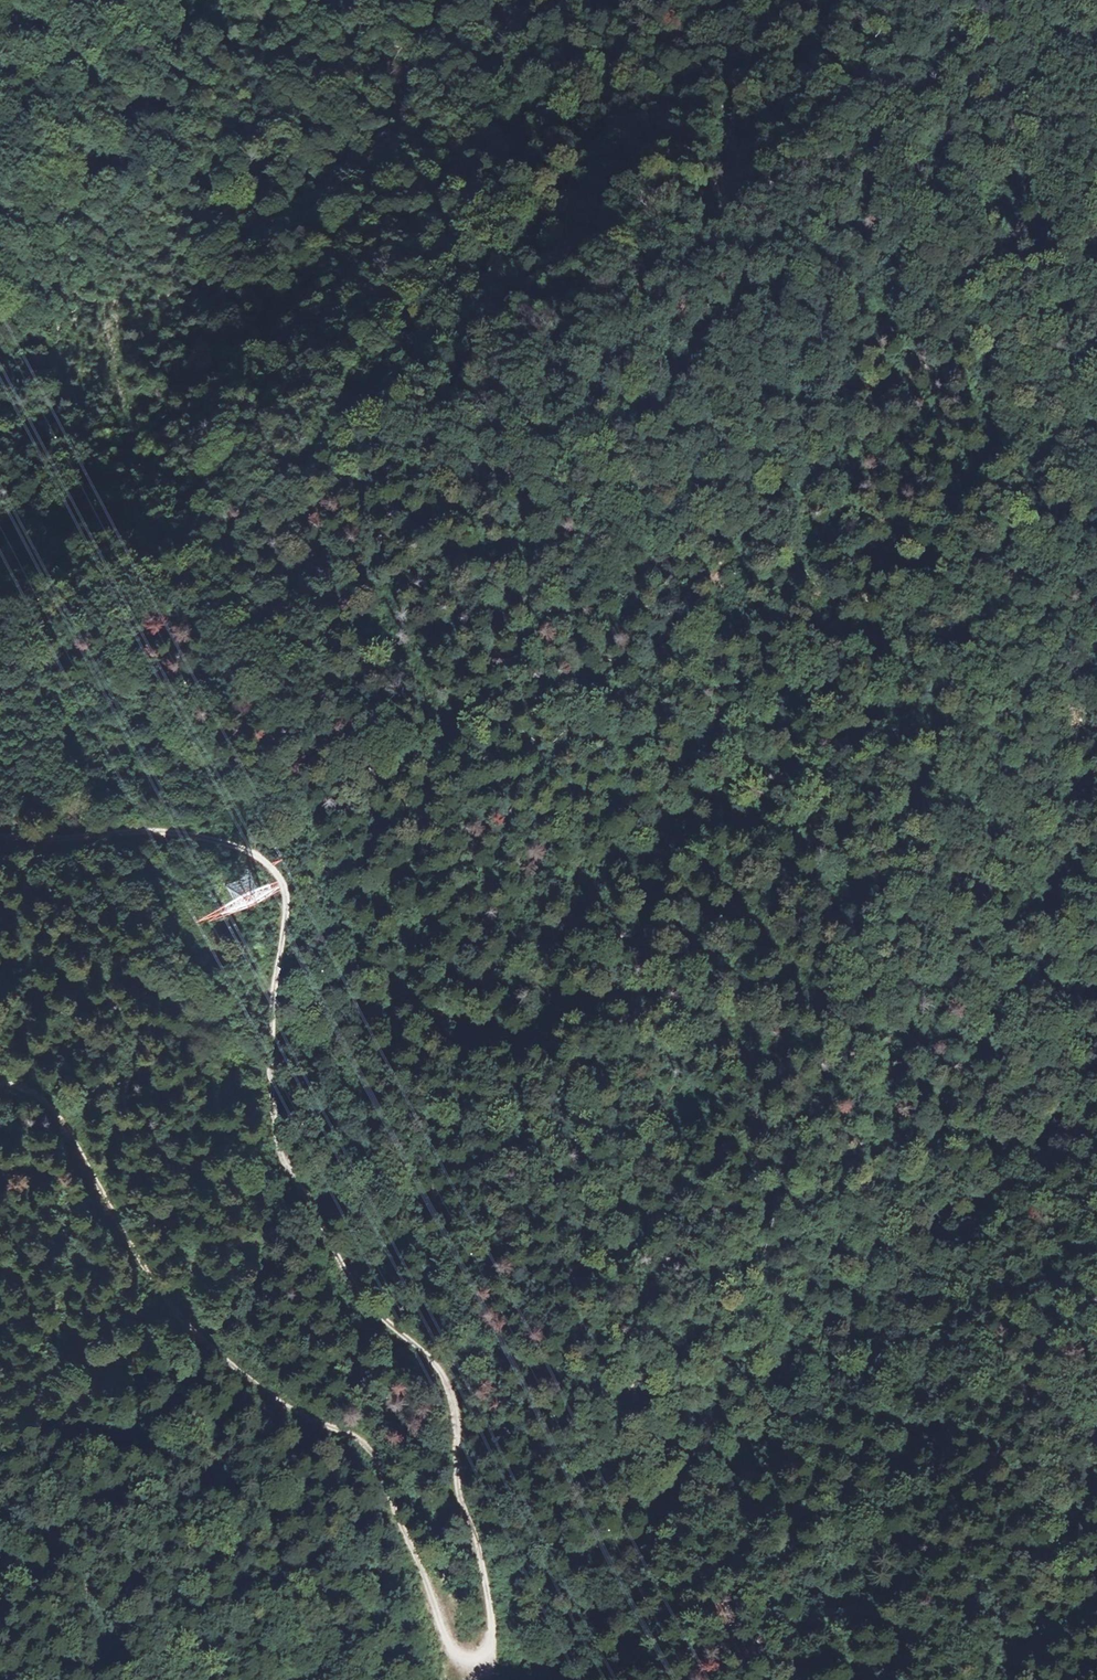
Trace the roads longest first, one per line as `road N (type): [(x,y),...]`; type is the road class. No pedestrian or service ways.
road 1 (track): [(0,1084),(49,1105),(153,1286),(209,1348),(271,1398),(357,1437),(454,1644),(470,1659),(485,1654),(494,1642),(493,1615),(434,1372),(354,1292),(326,1251),(269,1123),(277,878),(247,852),(195,837),(0,837)]

